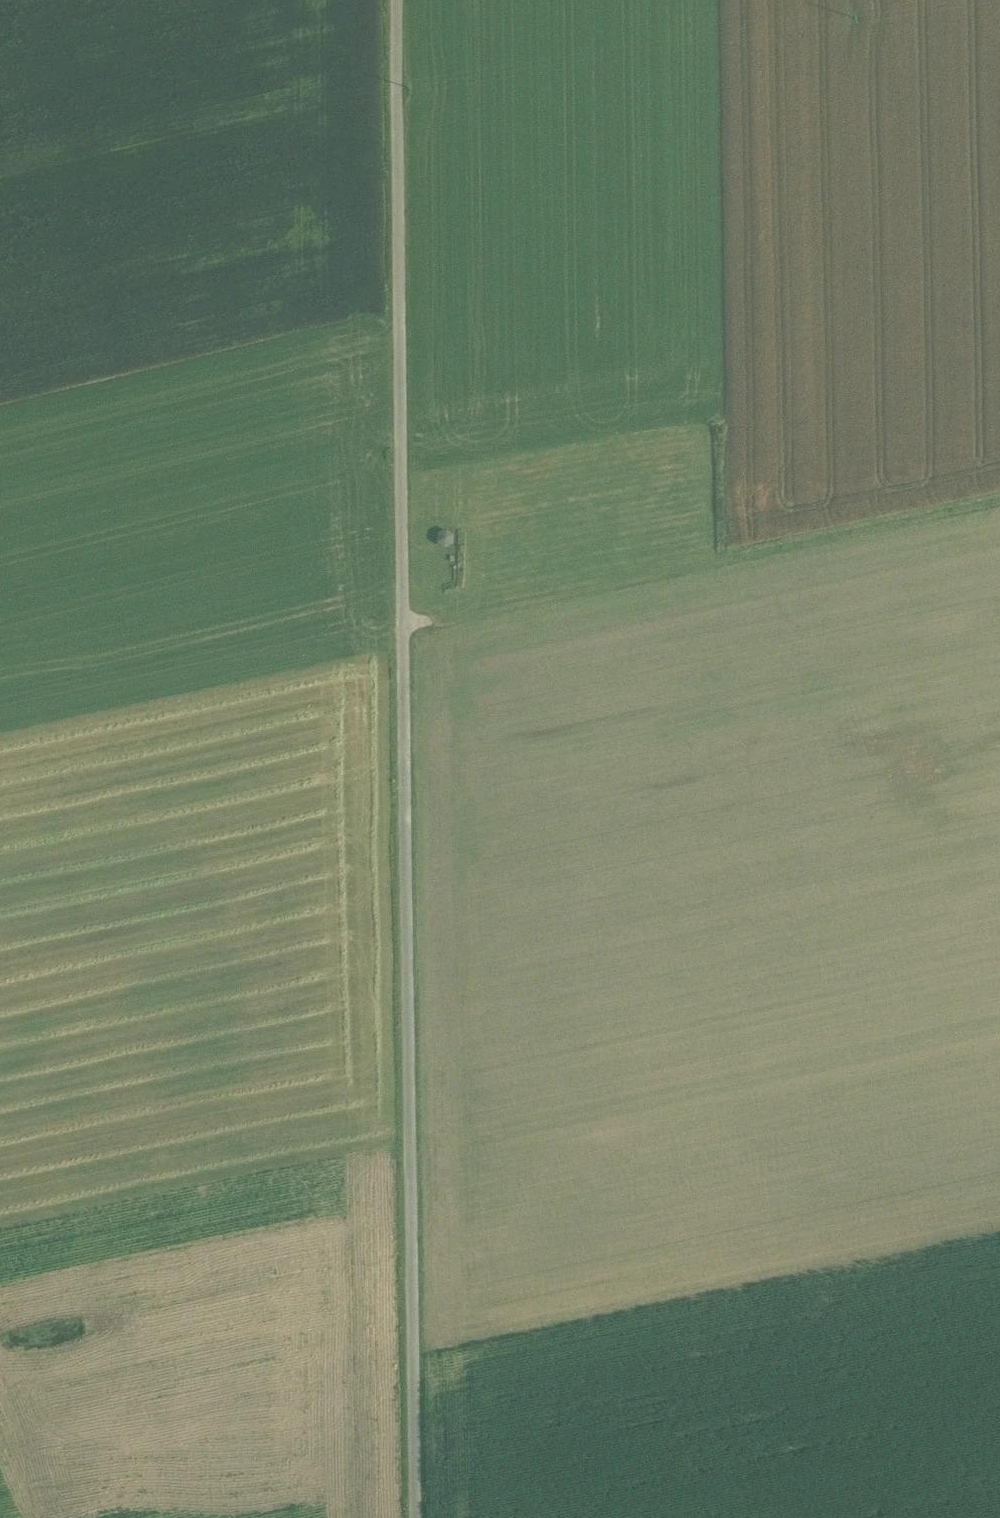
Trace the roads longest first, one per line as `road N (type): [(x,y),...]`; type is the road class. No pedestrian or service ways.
road 1 (unclassified): [(418,1517),(401,0)]
road 2 (track): [(408,626),(999,499)]

